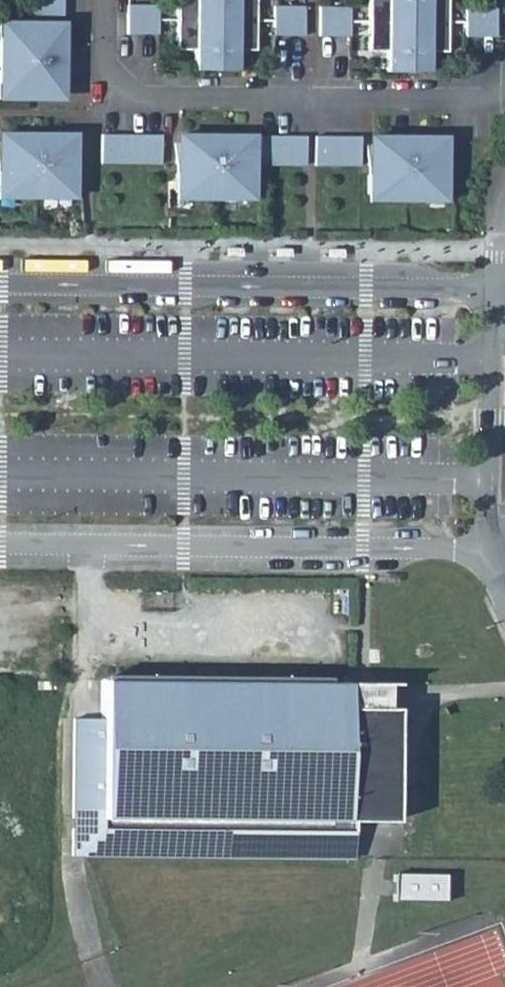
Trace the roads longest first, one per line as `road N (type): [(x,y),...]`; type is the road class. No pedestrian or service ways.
road 1 (residential): [(105,0),(102,69),(141,104),(504,106)]
road 2 (residential): [(504,585),(489,555),(497,290)]

